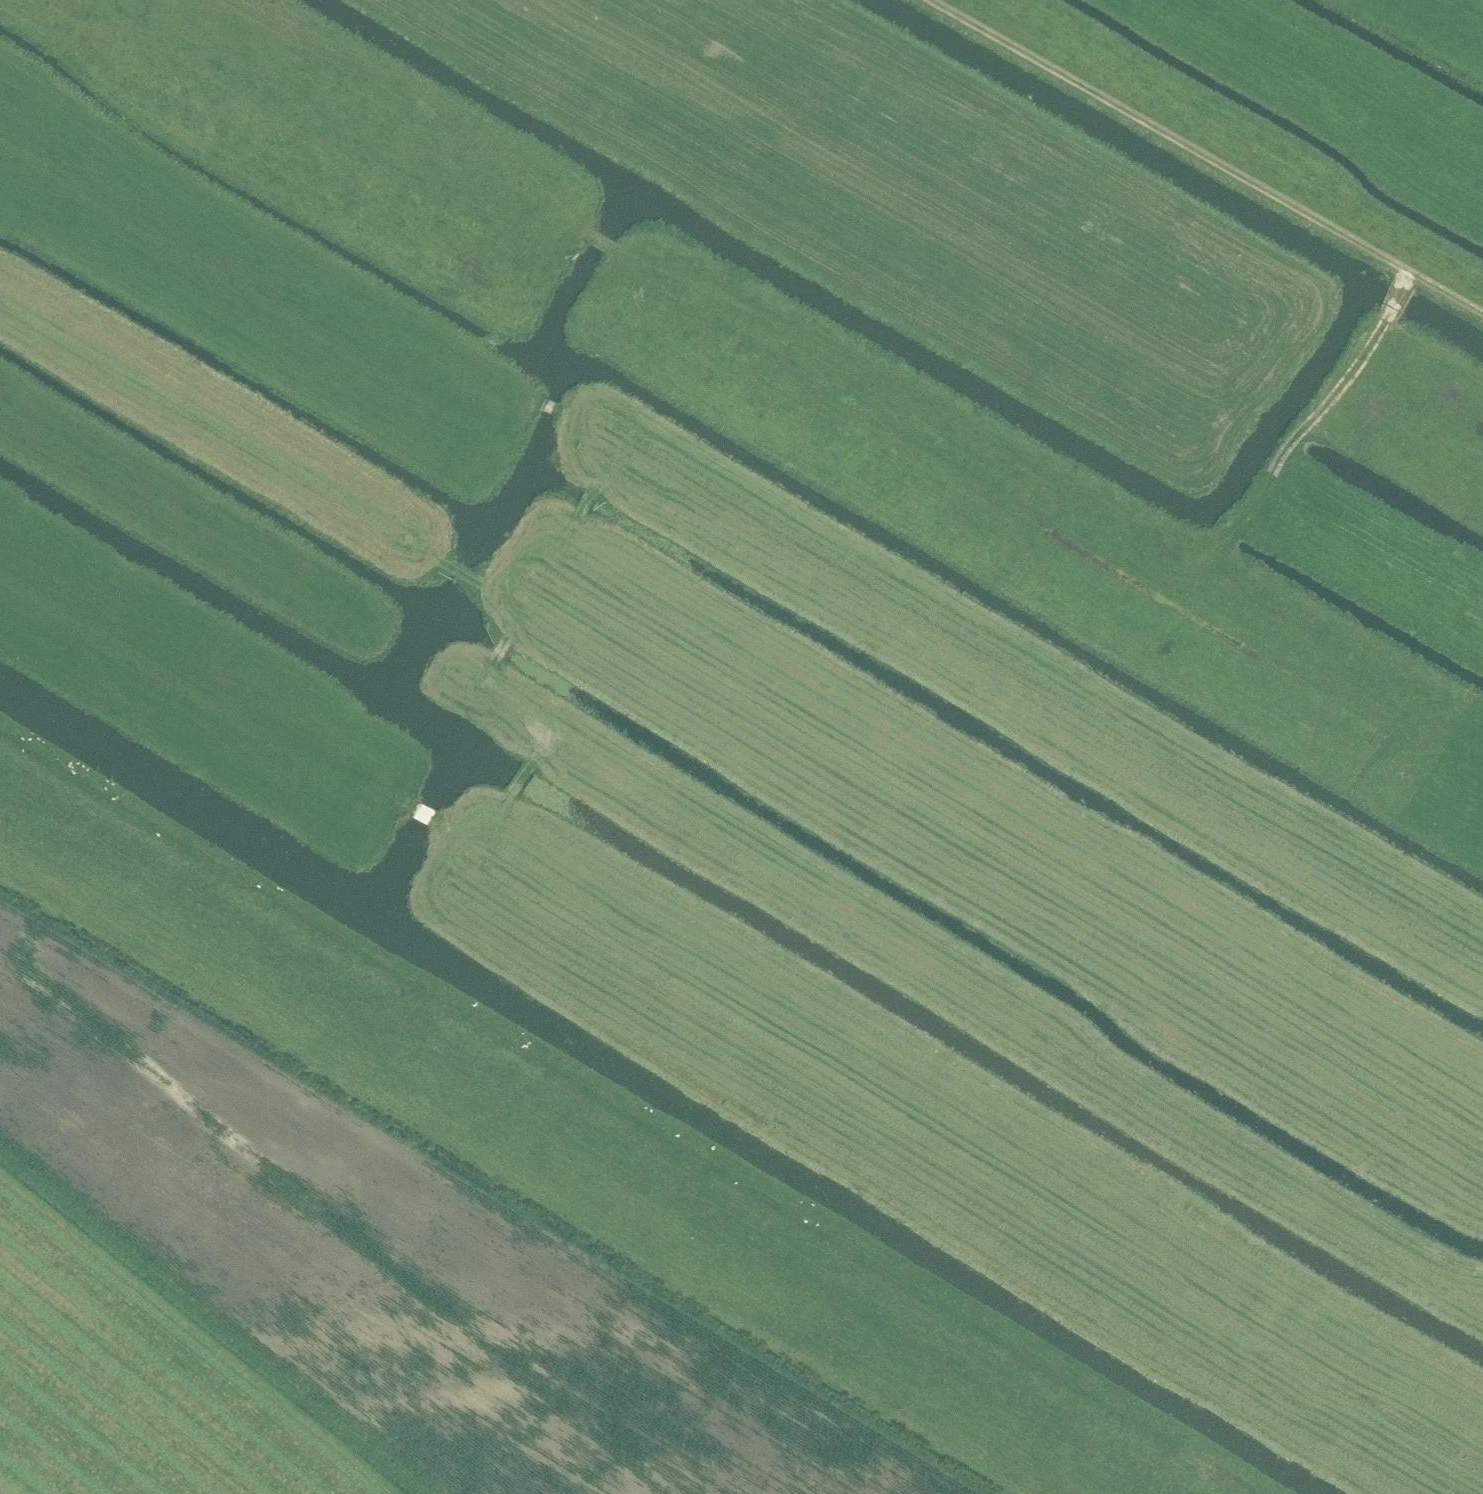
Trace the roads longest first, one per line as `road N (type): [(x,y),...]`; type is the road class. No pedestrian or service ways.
road 1 (track): [(1408,274),(1379,342),(1285,446),(1270,477)]

